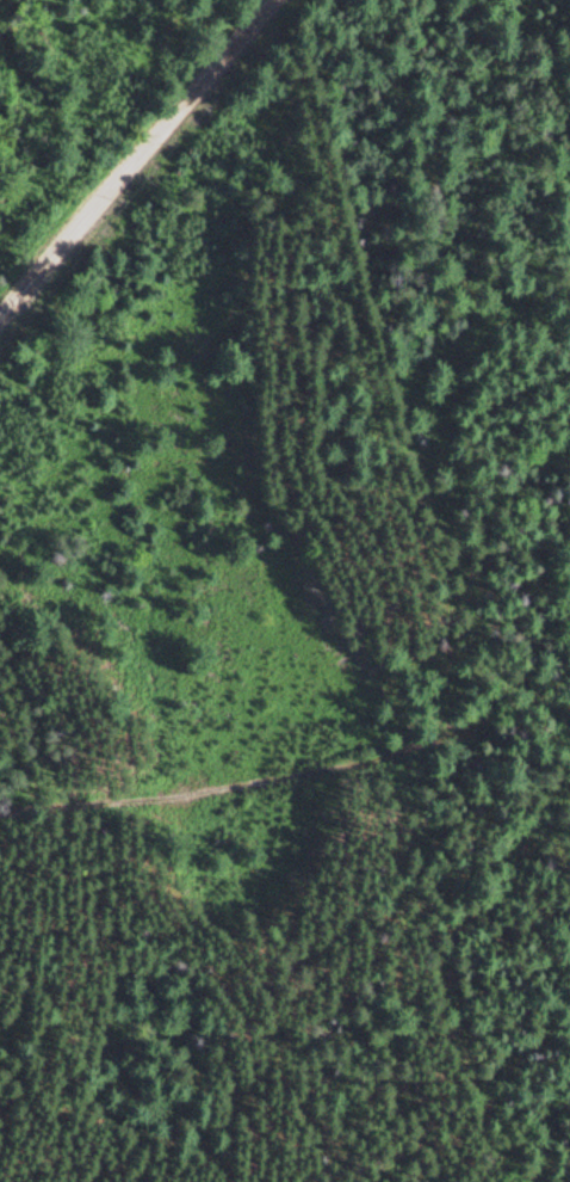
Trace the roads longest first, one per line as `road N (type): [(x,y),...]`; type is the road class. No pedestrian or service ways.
road 1 (residential): [(0,313),(268,0)]

